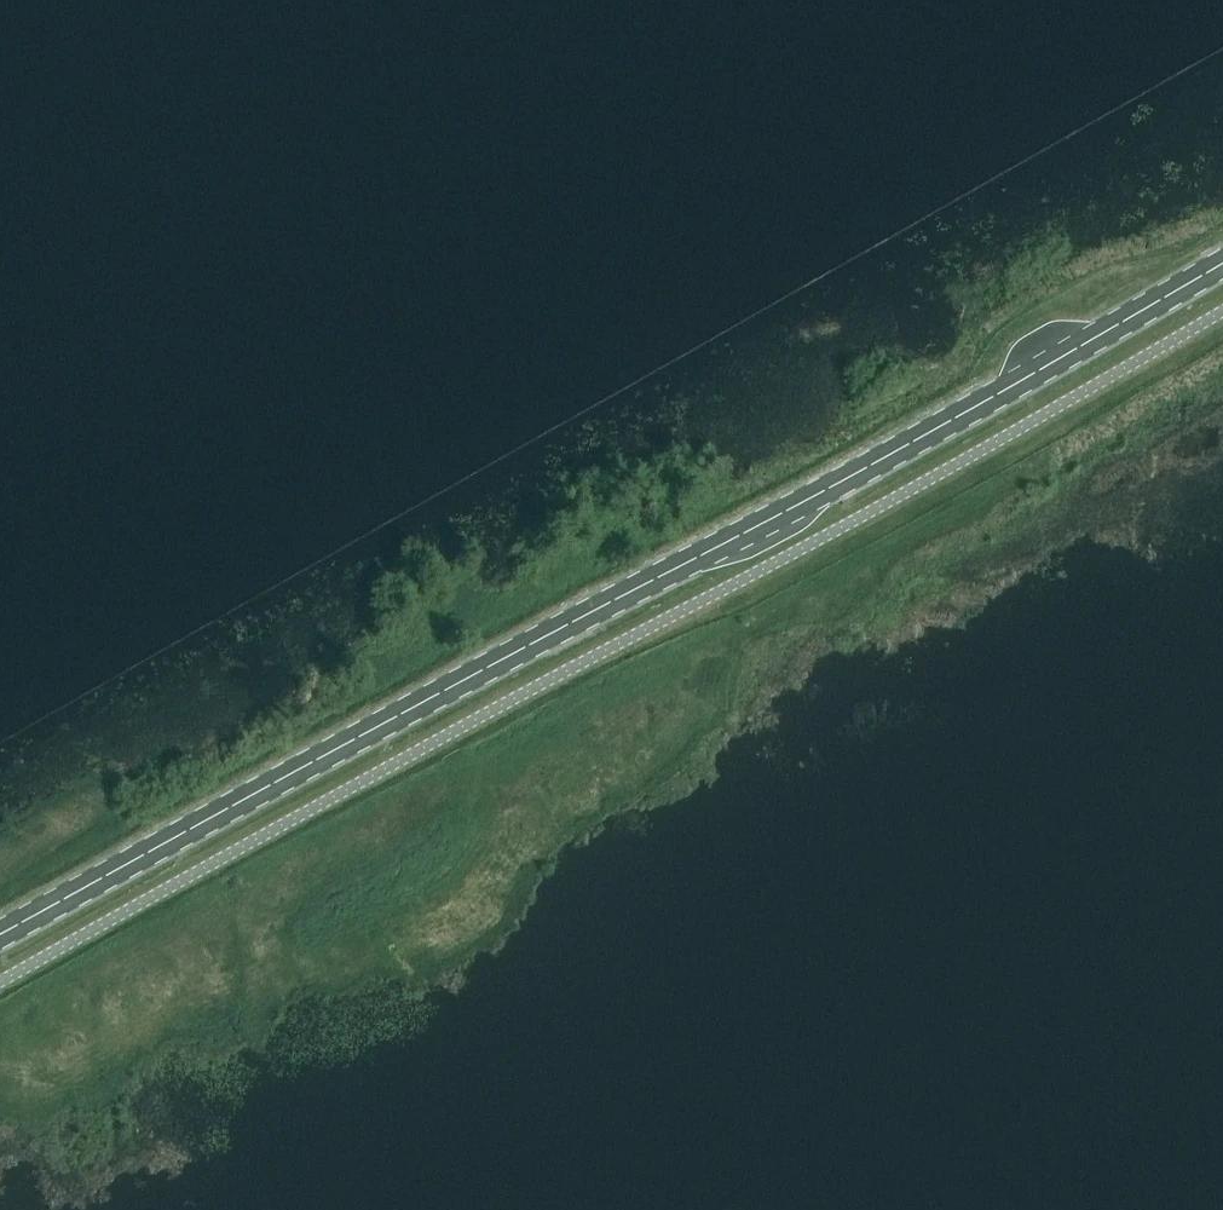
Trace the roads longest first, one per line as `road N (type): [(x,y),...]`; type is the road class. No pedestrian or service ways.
road 1 (primary): [(0,933),(889,453),(1222,261)]

